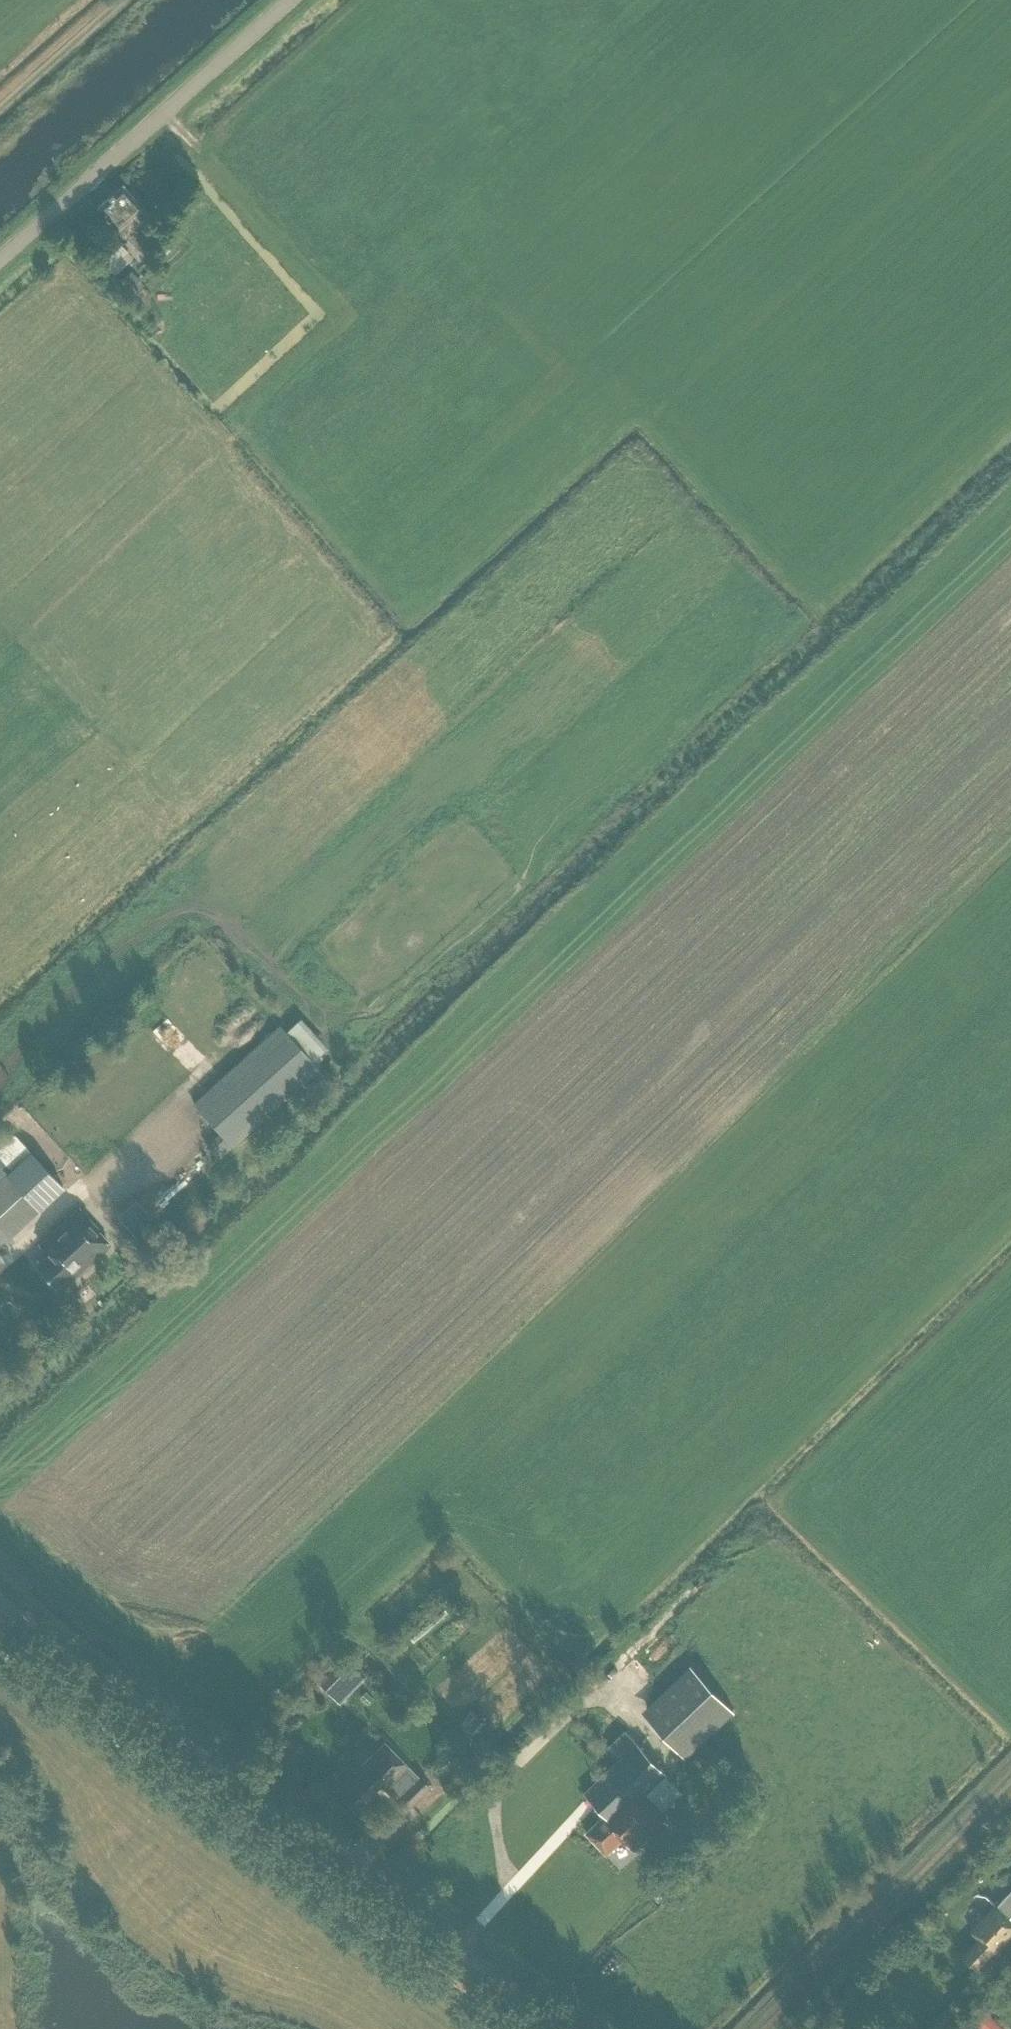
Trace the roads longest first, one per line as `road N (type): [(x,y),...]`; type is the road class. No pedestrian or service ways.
road 1 (unclassified): [(539,2028),(0,1597)]
road 2 (unclassified): [(0,260),(289,0)]
road 3 (unclassified): [(0,105),(118,0)]

